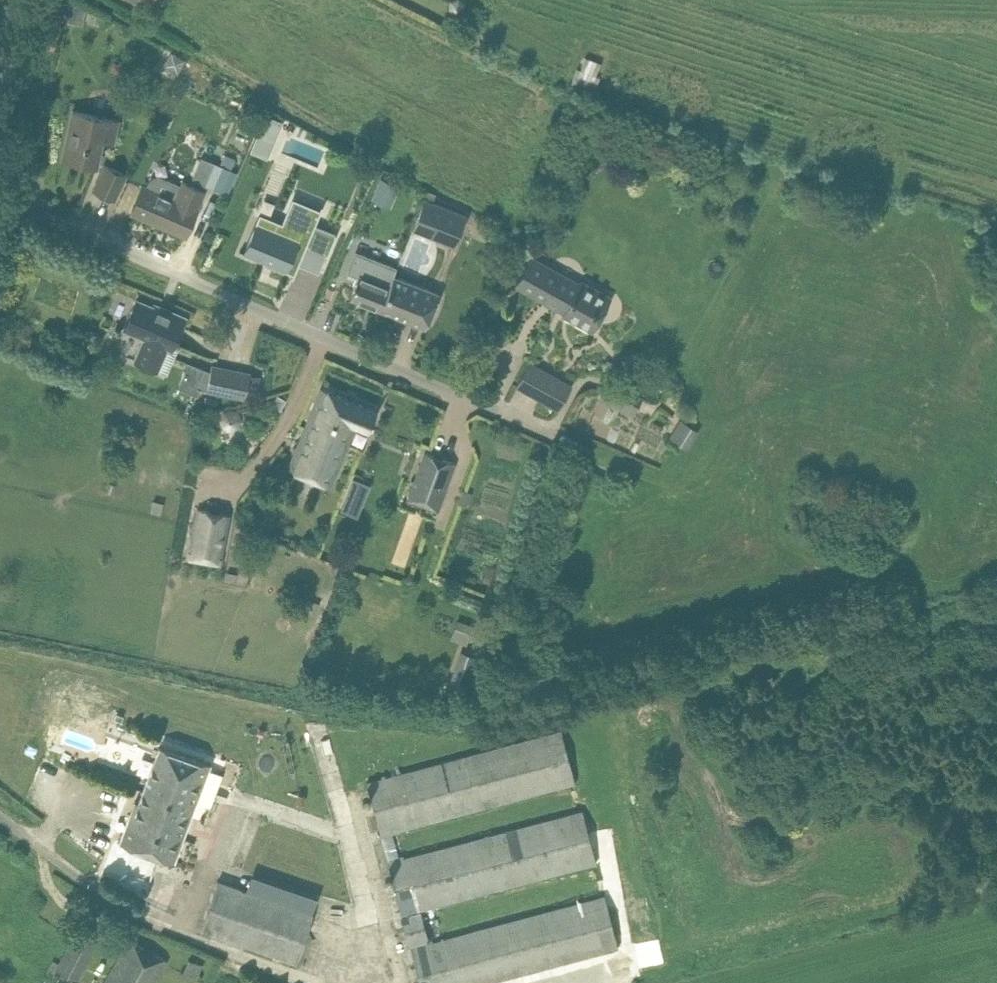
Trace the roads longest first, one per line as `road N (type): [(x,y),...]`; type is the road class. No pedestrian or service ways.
road 1 (residential): [(0,200),(320,337)]
road 2 (residential): [(320,337),(552,435)]
road 3 (residential): [(0,822),(81,882),(170,926)]
road 4 (residential): [(320,337),(276,445),(243,483)]

